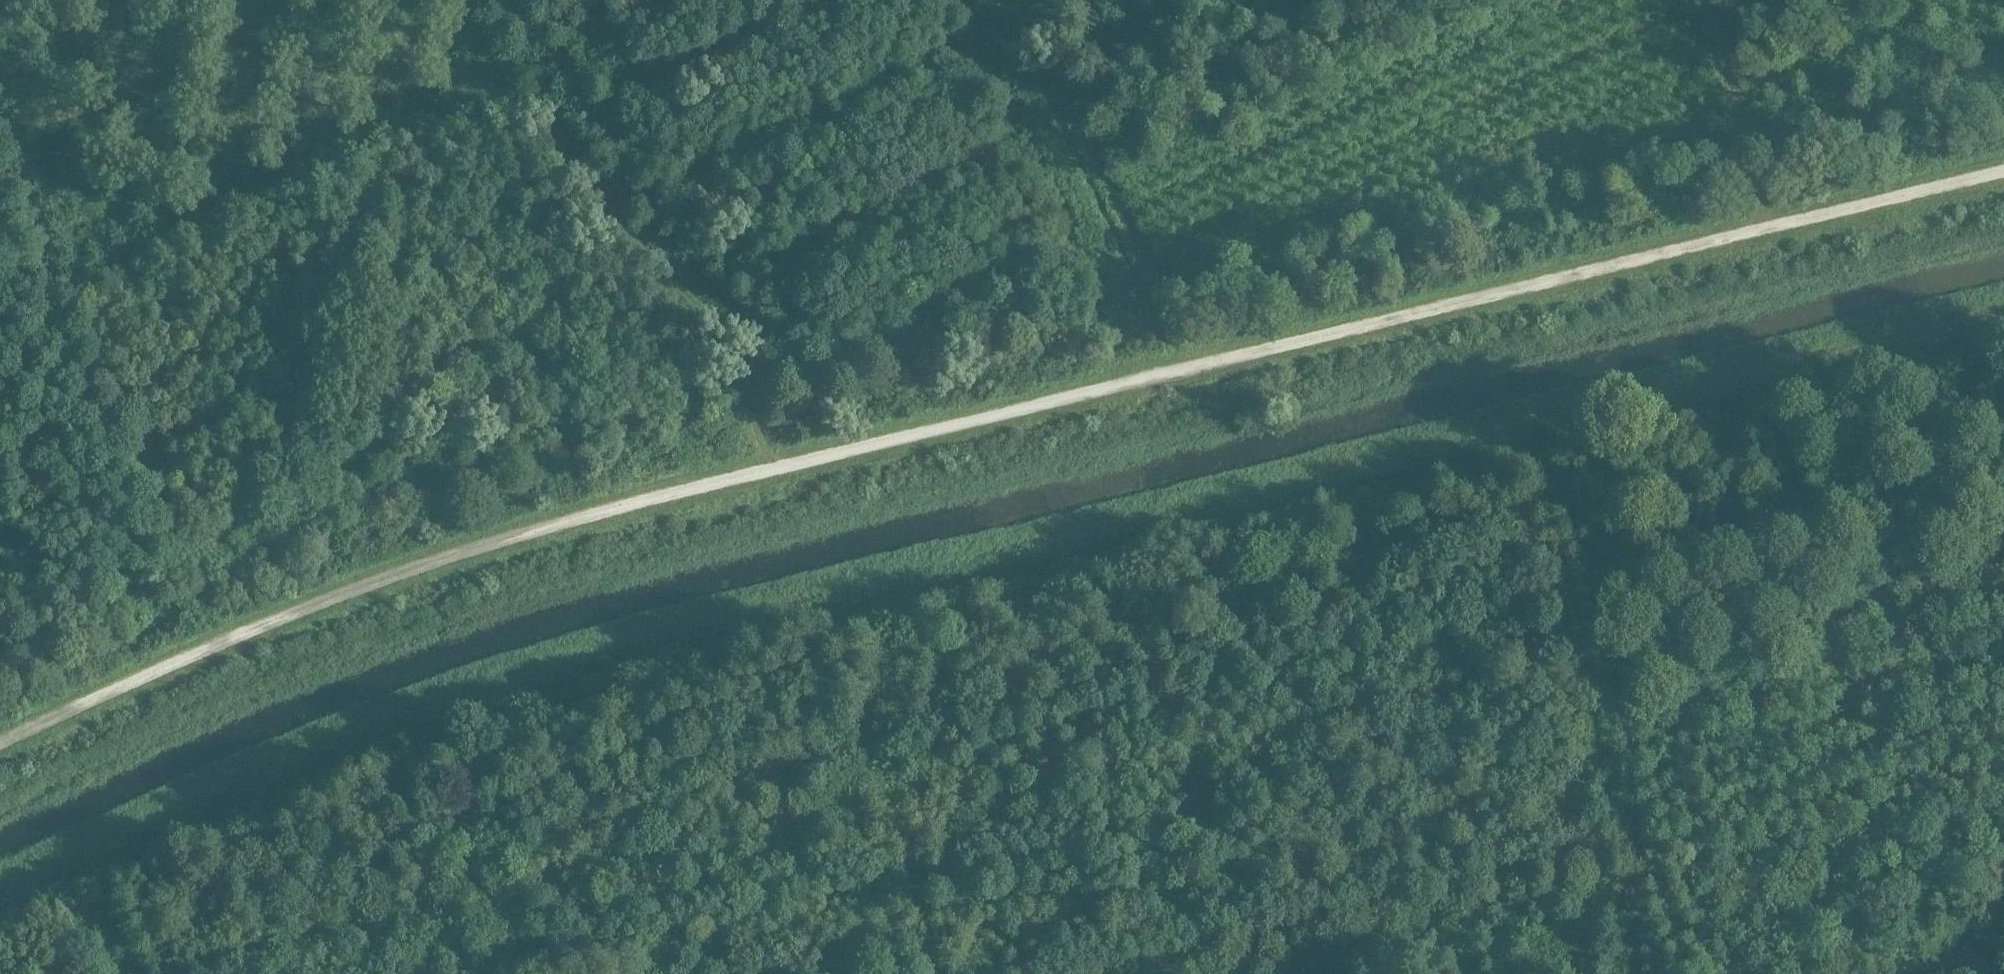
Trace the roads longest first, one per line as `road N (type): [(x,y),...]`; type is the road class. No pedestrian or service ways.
road 1 (track): [(2003,307),(815,595),(510,676),(309,748),(0,888)]
road 2 (track): [(0,743),(232,634),(427,558),(2003,171)]
road 3 (track): [(784,470),(732,356),(439,0)]
road 4 (track): [(1758,231),(1703,0)]

